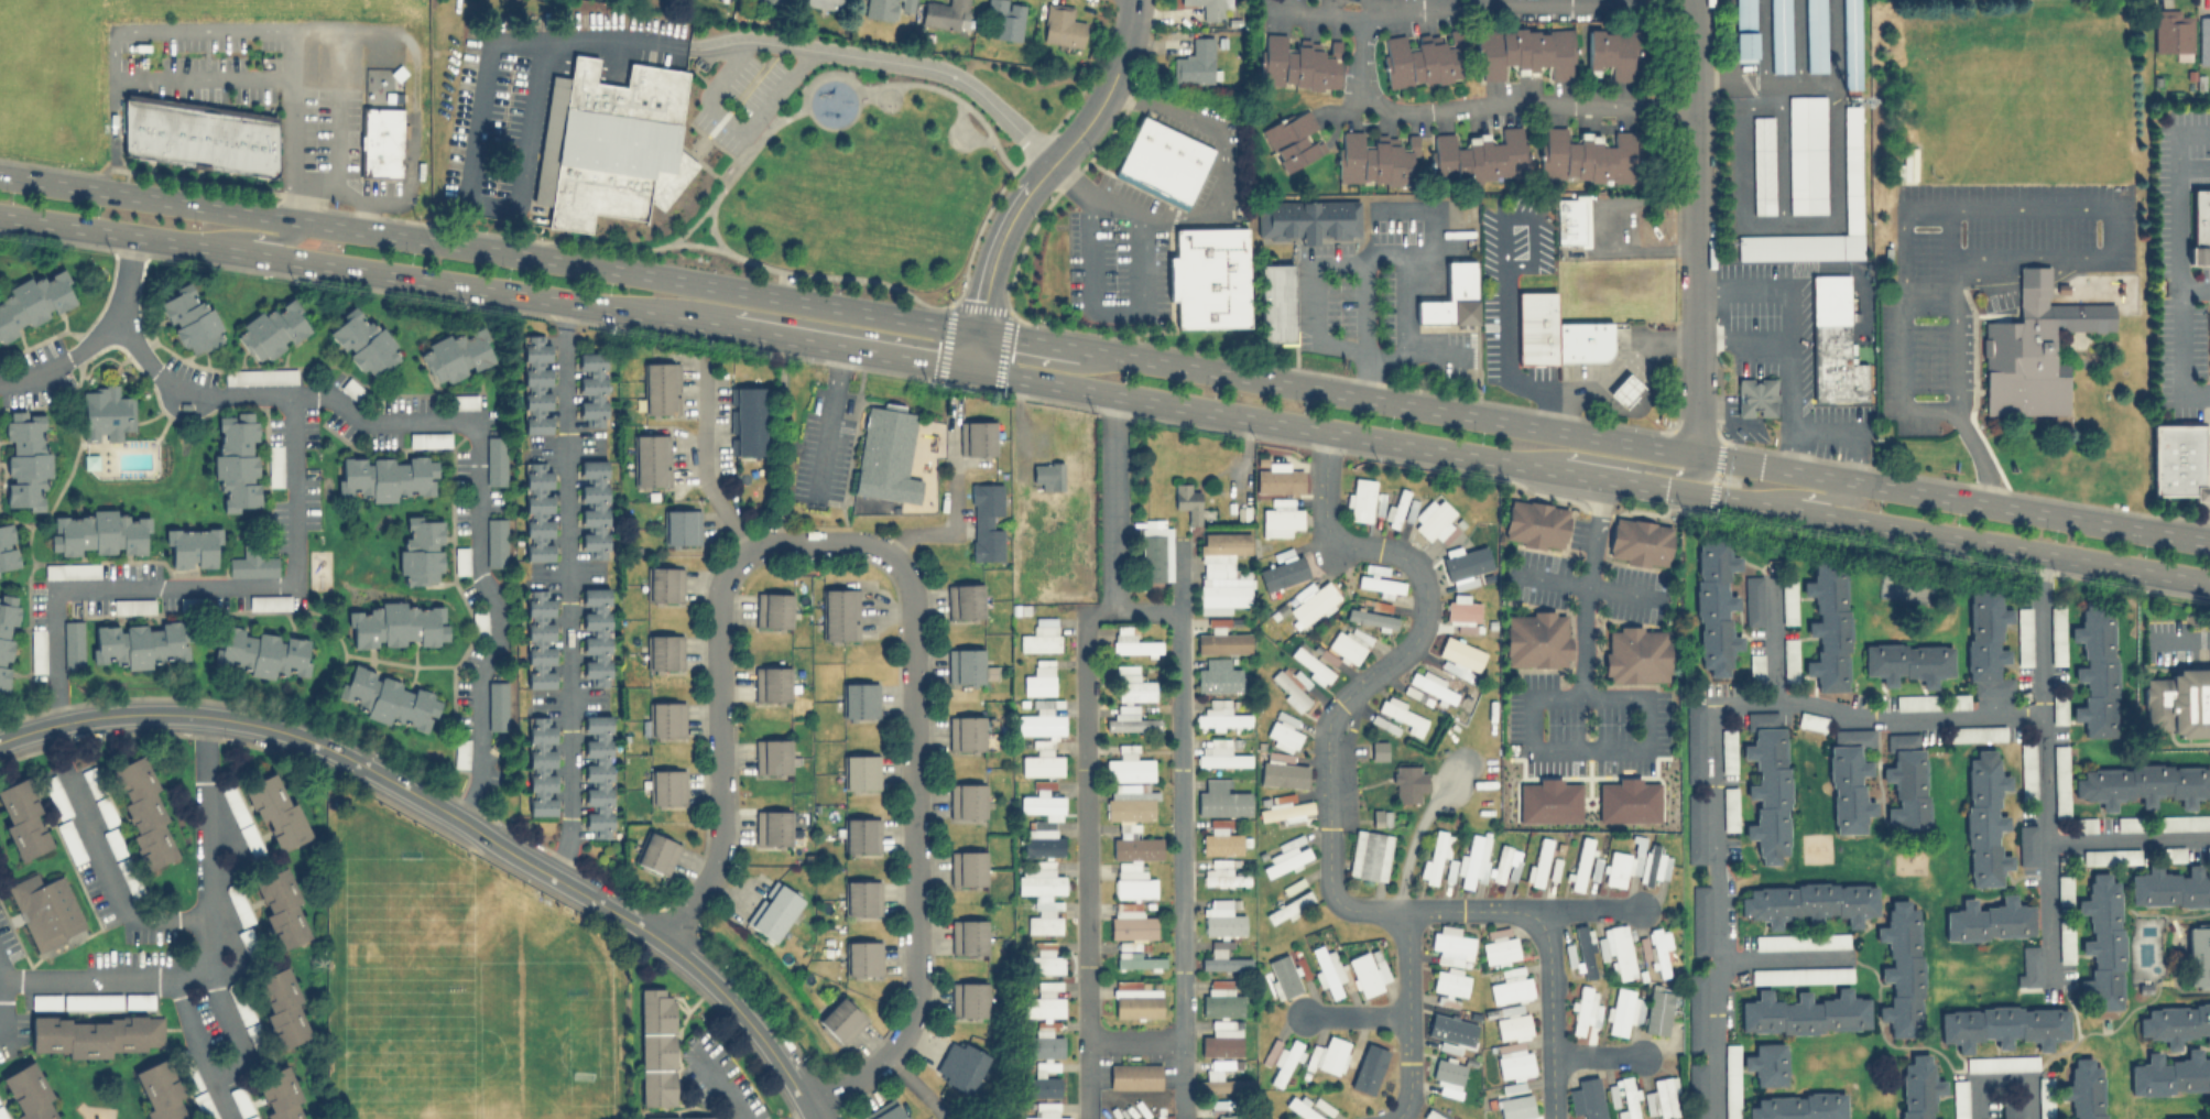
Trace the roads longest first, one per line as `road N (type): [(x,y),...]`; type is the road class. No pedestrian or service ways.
road 1 (primary): [(969,369),(2209,581)]
road 2 (primary): [(973,329),(0,174)]
road 3 (tertiary): [(0,742),(56,725),(148,714),(232,721),(319,747),(614,912),(692,965),(765,1044),(811,1118)]
road 4 (primary): [(0,215),(728,327)]
road 5 (primary): [(1695,454),(1079,347)]
road 6 (residential): [(803,1105),(875,1065),(896,1045),(915,1003),(912,596),(894,557)]
road 7 (residential): [(1524,0),(1398,4),(1374,15),(1358,63),(1368,91),(1402,109),(1504,100),(1698,109)]
road 8 (primary): [(2209,541),(1695,454)]
road 9 (residential): [(1693,0),(1695,454)]
road 10 (residential): [(736,558),(718,593),(715,866),(657,939)]
road 11 (residential): [(1115,73),(1081,131),(1017,197),(998,236),(969,369)]
road 12 (primary): [(728,327),(969,369)]
road 13 (primary): [(1518,464),(1684,472),(1695,454)]
road 14 (residential): [(894,557),(852,542),(784,542),(736,558)]

